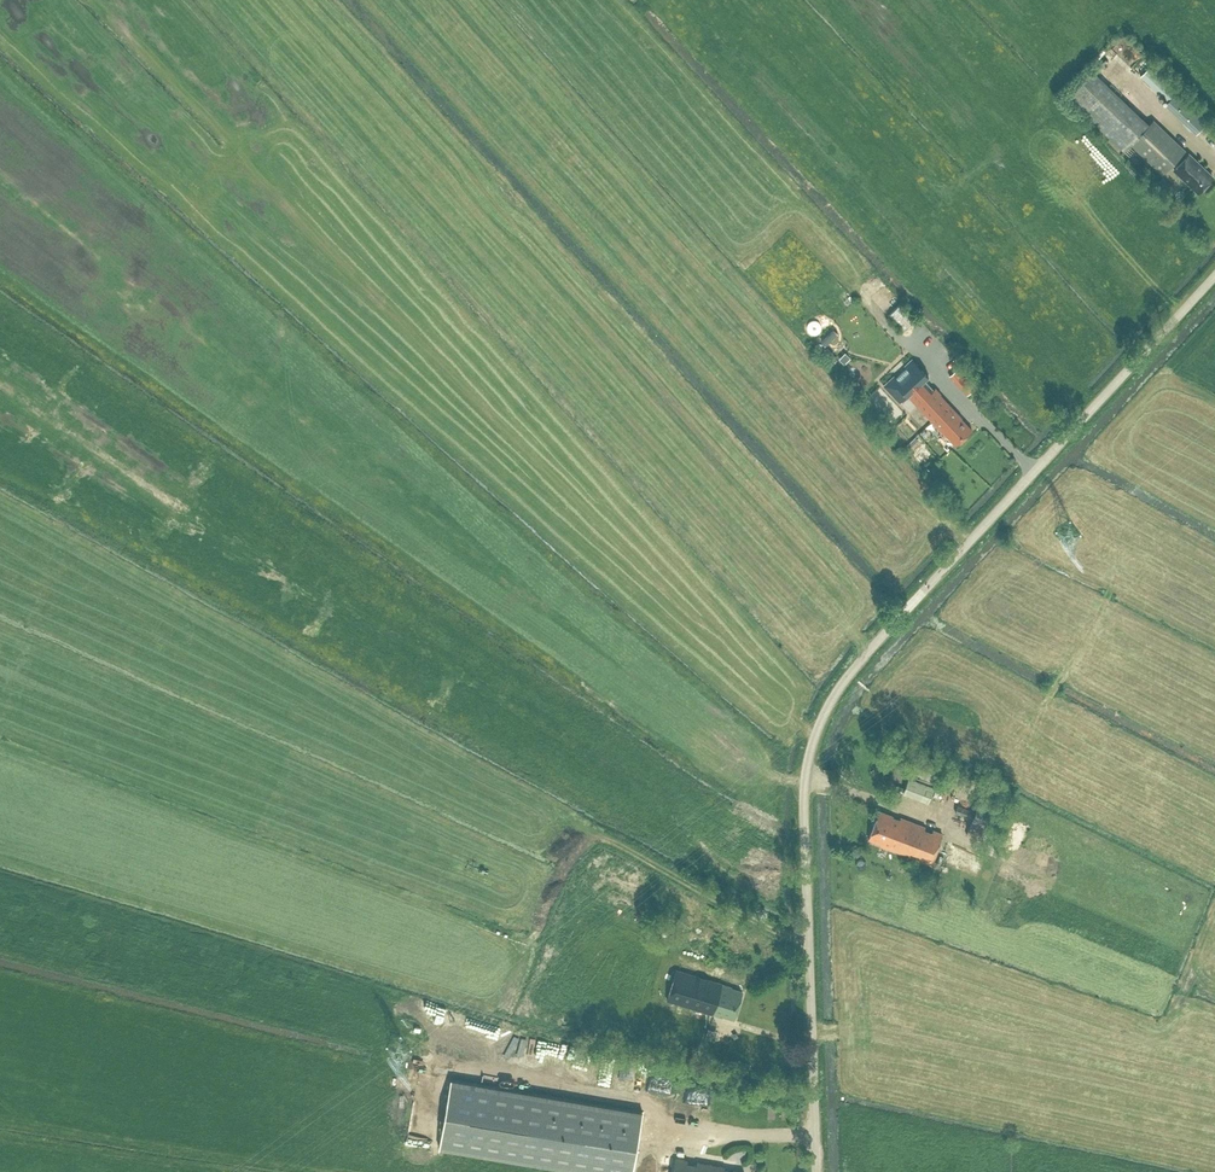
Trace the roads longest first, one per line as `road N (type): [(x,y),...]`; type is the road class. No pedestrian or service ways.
road 1 (unclassified): [(816,1171),(803,782),(812,730),(860,659),(1214,274)]

